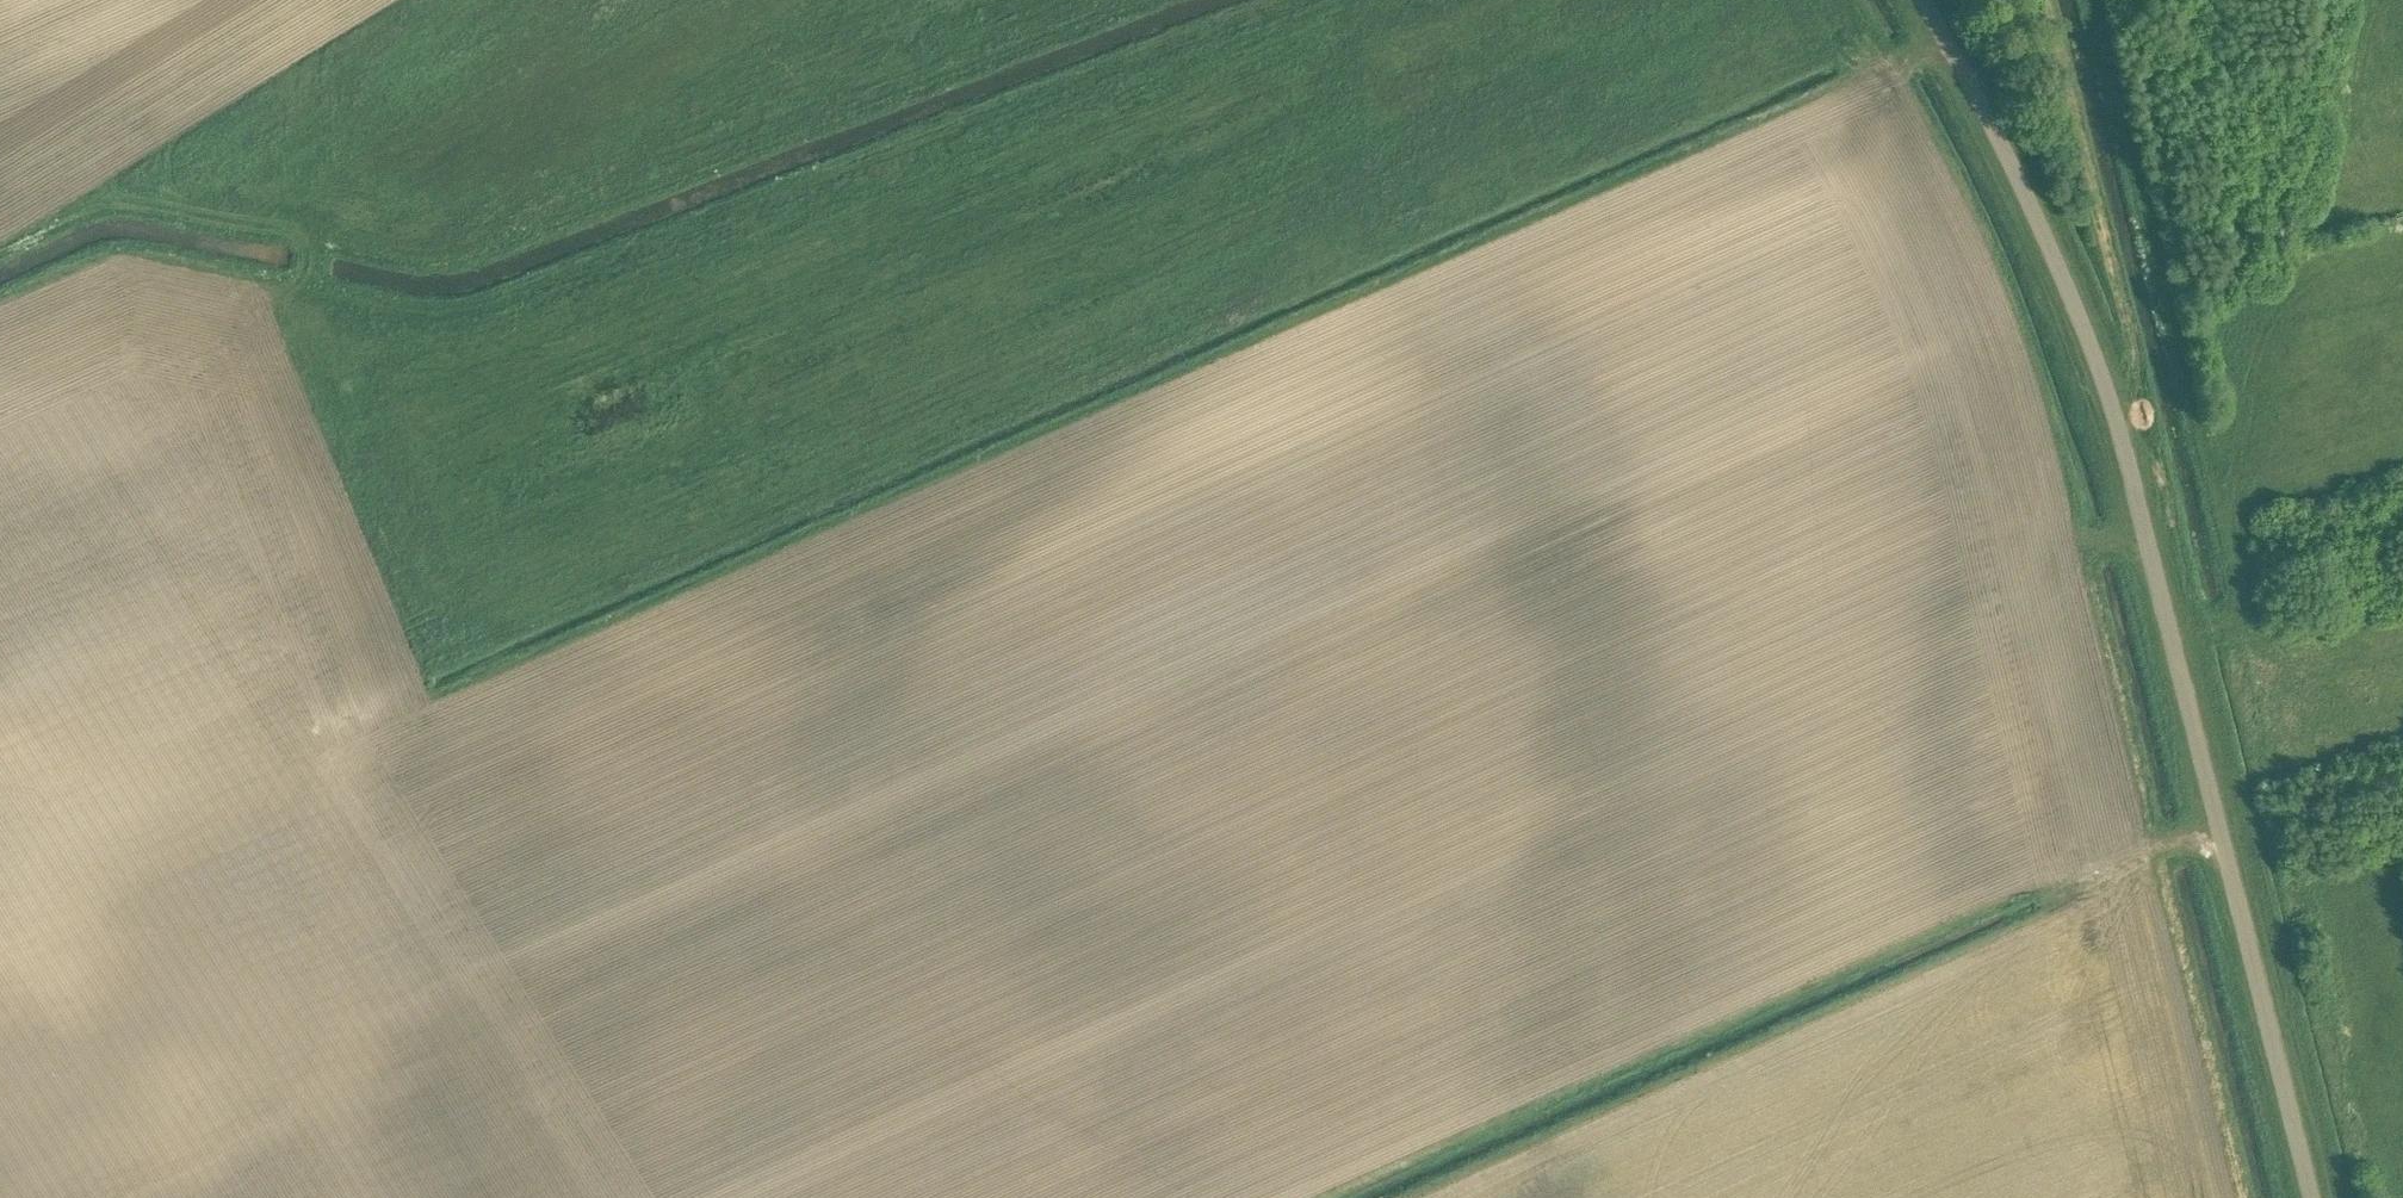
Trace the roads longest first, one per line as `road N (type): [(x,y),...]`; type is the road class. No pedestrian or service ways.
road 1 (unclassified): [(2311,1197),(2111,411),(2026,198),(1919,0)]
road 2 (track): [(2088,0),(2233,611),(2170,636)]

